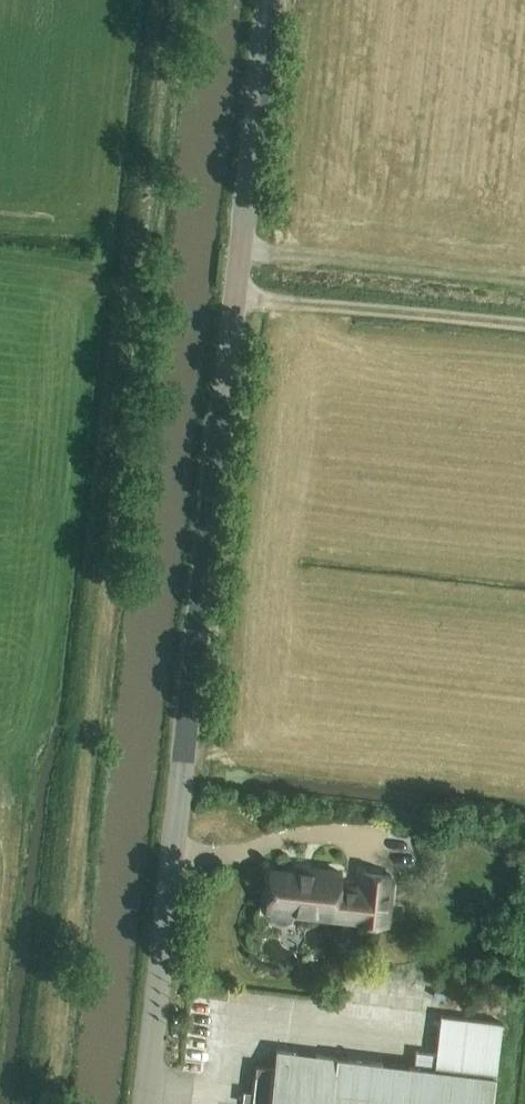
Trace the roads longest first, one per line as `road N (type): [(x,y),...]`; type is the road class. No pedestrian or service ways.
road 1 (tertiary): [(147,1103),(274,0)]
road 2 (track): [(139,258),(44,1103)]
road 3 (track): [(244,295),(524,325)]

